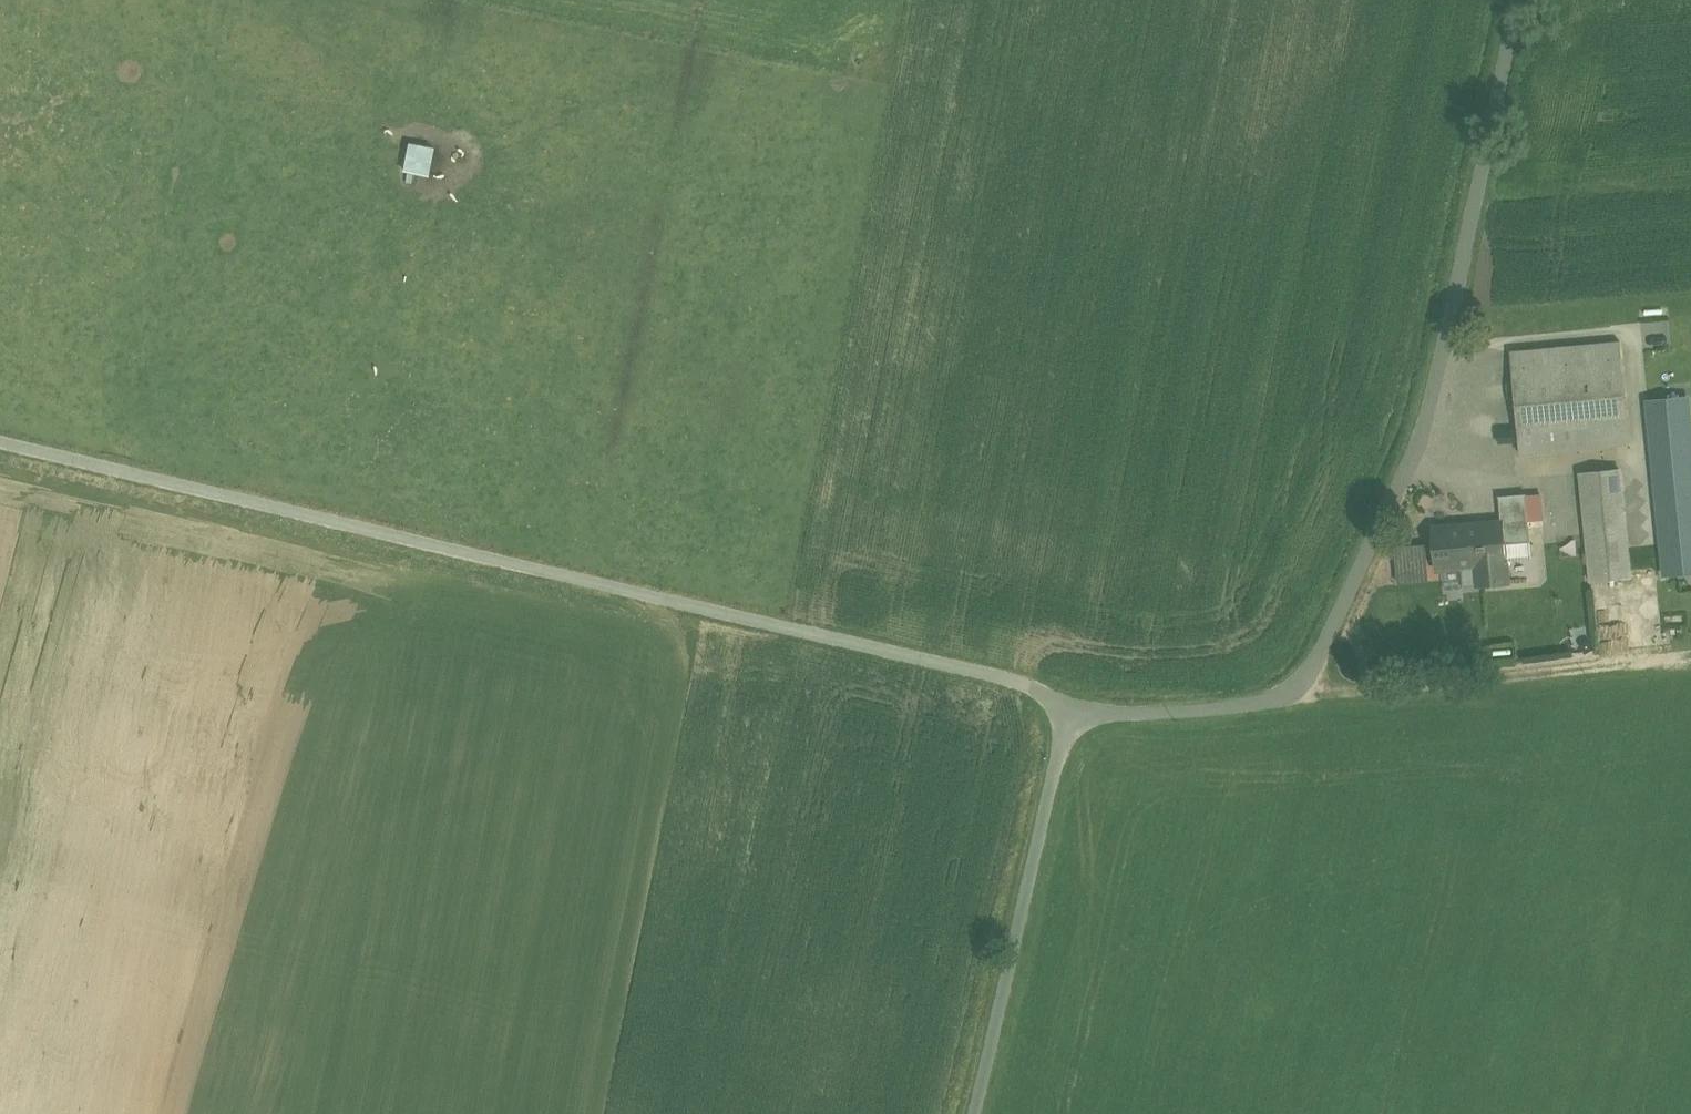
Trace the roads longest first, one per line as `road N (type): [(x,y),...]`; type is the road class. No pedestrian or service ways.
road 1 (unclassified): [(1051,718),(1020,686),(0,443)]
road 2 (unclassified): [(1523,0),(1433,423),(1323,653),(1293,696),(1226,711),(1051,718)]
road 3 (unclassified): [(1051,718),(962,1113)]
road 4 (track): [(1323,653),(1417,703),(1554,692),(1690,662)]

